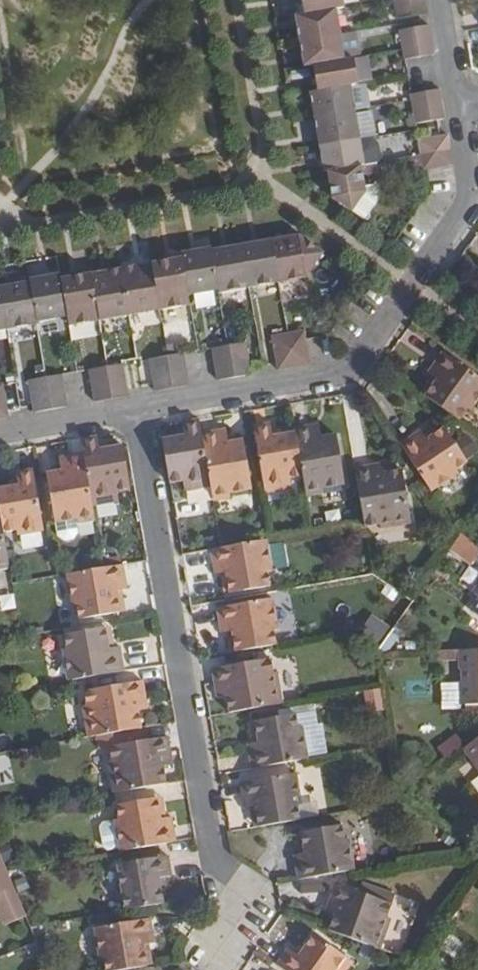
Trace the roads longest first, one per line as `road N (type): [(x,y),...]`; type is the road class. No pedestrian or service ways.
road 1 (residential): [(140,412),(225,938)]
road 2 (residential): [(140,412),(311,385),(347,364),(465,205),(459,105)]
road 3 (residential): [(0,434),(140,412)]

